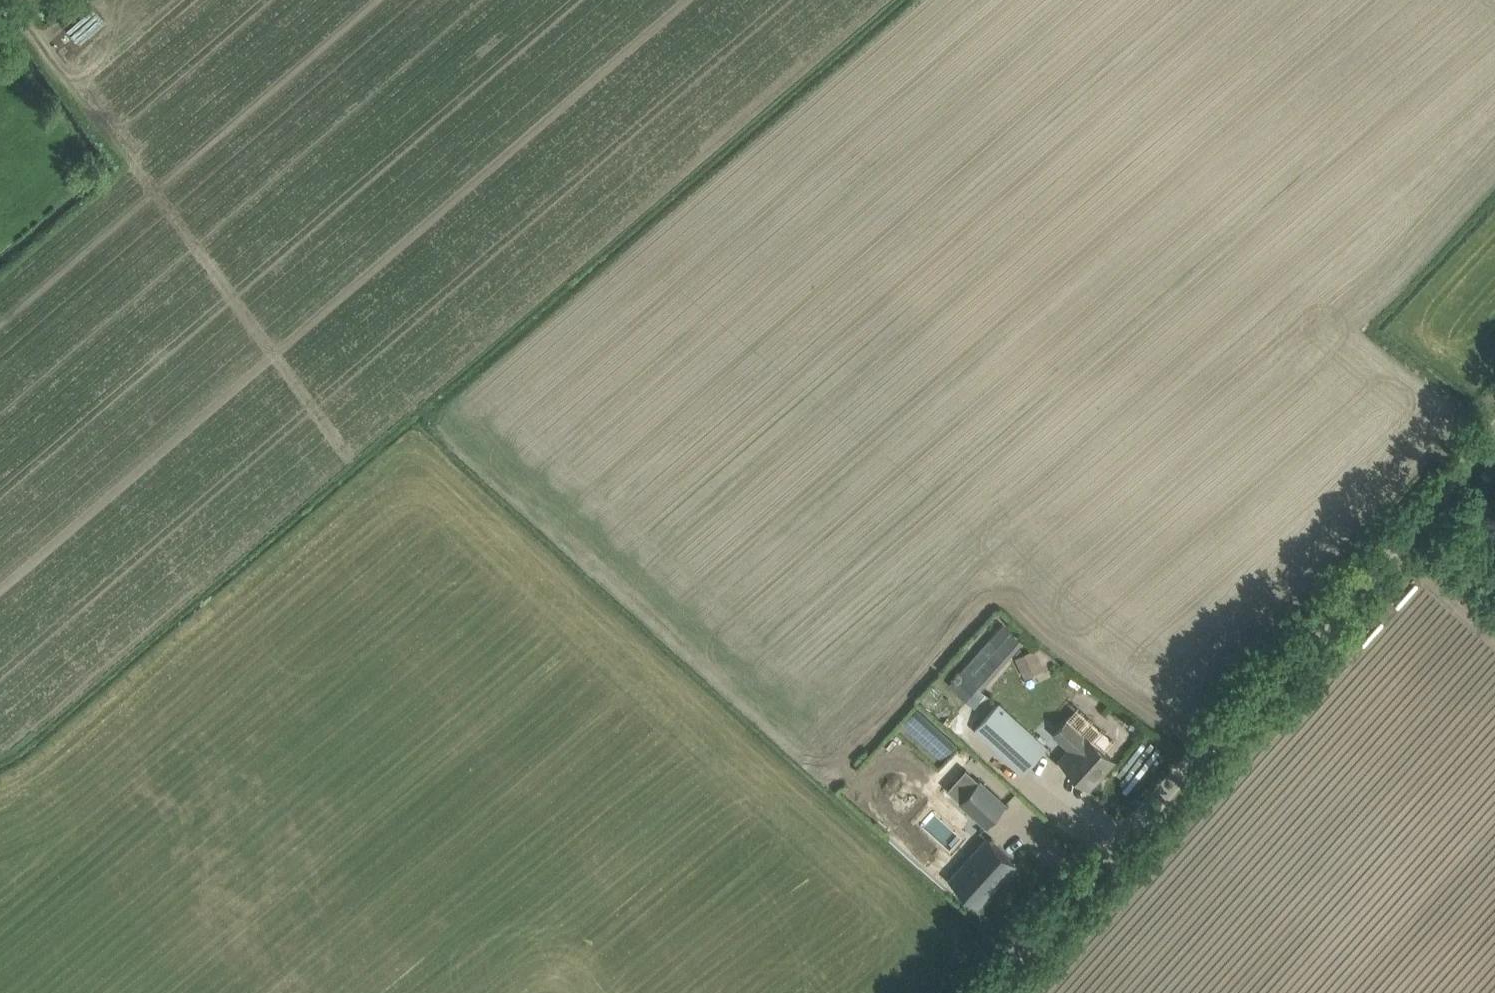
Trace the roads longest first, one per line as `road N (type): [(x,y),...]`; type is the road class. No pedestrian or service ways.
road 1 (unclassified): [(983,992),(1494,441)]

